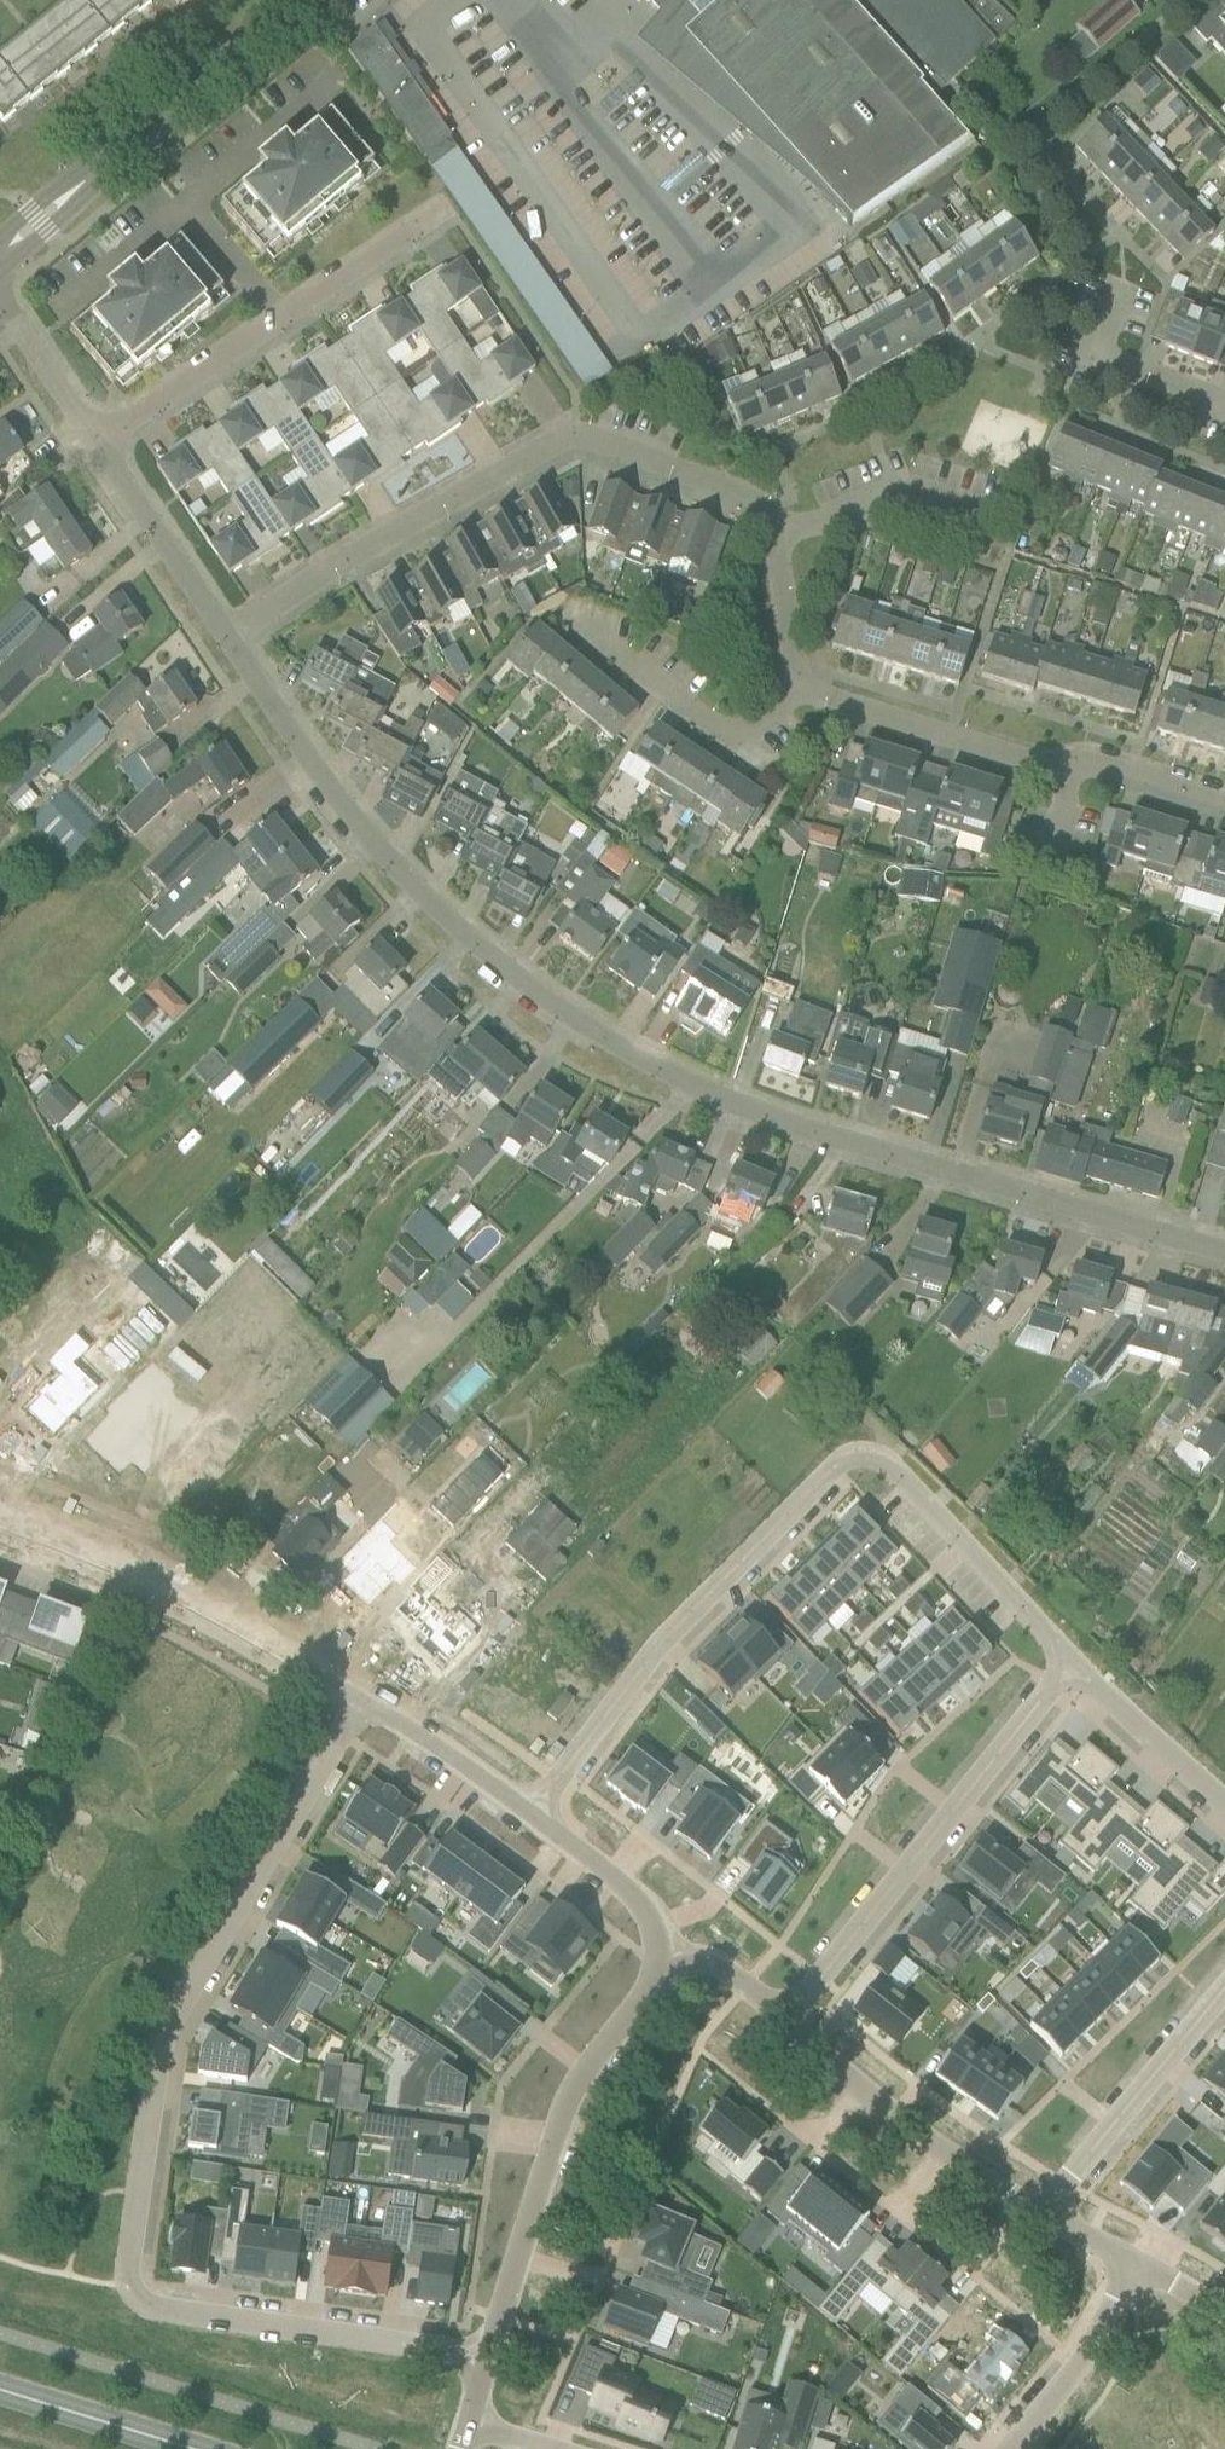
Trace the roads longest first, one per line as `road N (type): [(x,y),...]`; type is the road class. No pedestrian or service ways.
road 1 (residential): [(1224,1253),(777,1120),(693,1087),(575,1021),(453,925),(391,863),(227,636)]
road 2 (residential): [(488,2355),(167,2311),(145,2303),(127,2278),(164,2032),(362,1698)]
road 3 (residential): [(1071,1664),(888,1468),(848,1461),(819,1480),(650,1657),(533,1814)]
road 4 (residential): [(774,533),(746,496),(591,440),(564,440),(227,636)]
road 5 (residential): [(488,2355),(574,2085),(692,1940)]
road 6 (residential): [(1071,1664),(786,2017)]
road 7 (residential): [(797,688),(1037,761),(1092,754),(1224,796)]
road 8 (residential): [(362,1698),(209,1605),(0,1514)]
road 9 (unclassified): [(0,254),(297,0)]
road 10 (residential): [(786,2017),(819,2056),(898,2118),(1039,2211)]
road 11 (residential): [(1224,1986),(1039,2211)]
road 12 (residential): [(797,688),(754,725),(720,728),(597,638)]
road 13 (residential): [(227,636),(98,442)]
road 14 (residential): [(774,533),(843,517),(896,493),(988,516)]
road 15 (residential): [(1133,2264),(1065,2381),(1010,2448)]
road 16 (residential): [(98,442),(282,319)]
road 17 (residential): [(1224,405),(1097,355),(1122,288)]
road 18 (residential): [(533,1814),(362,1698)]
road 19 (residential): [(692,1940),(533,1814)]
road 20 (residential): [(1224,1797),(1071,1664)]
road 21 (tertiary): [(193,2448),(0,2390)]
road 22 (residential): [(282,319),(446,206)]
road 23 (residential): [(187,202),(339,75)]
road 24 (residential): [(98,442),(0,301)]
road 25 (residential): [(60,306),(187,202)]
road 26 (residential): [(797,688),(774,533)]
road 27 (residential): [(187,202),(282,319)]
road 28 (residential): [(692,1940),(786,2017)]

